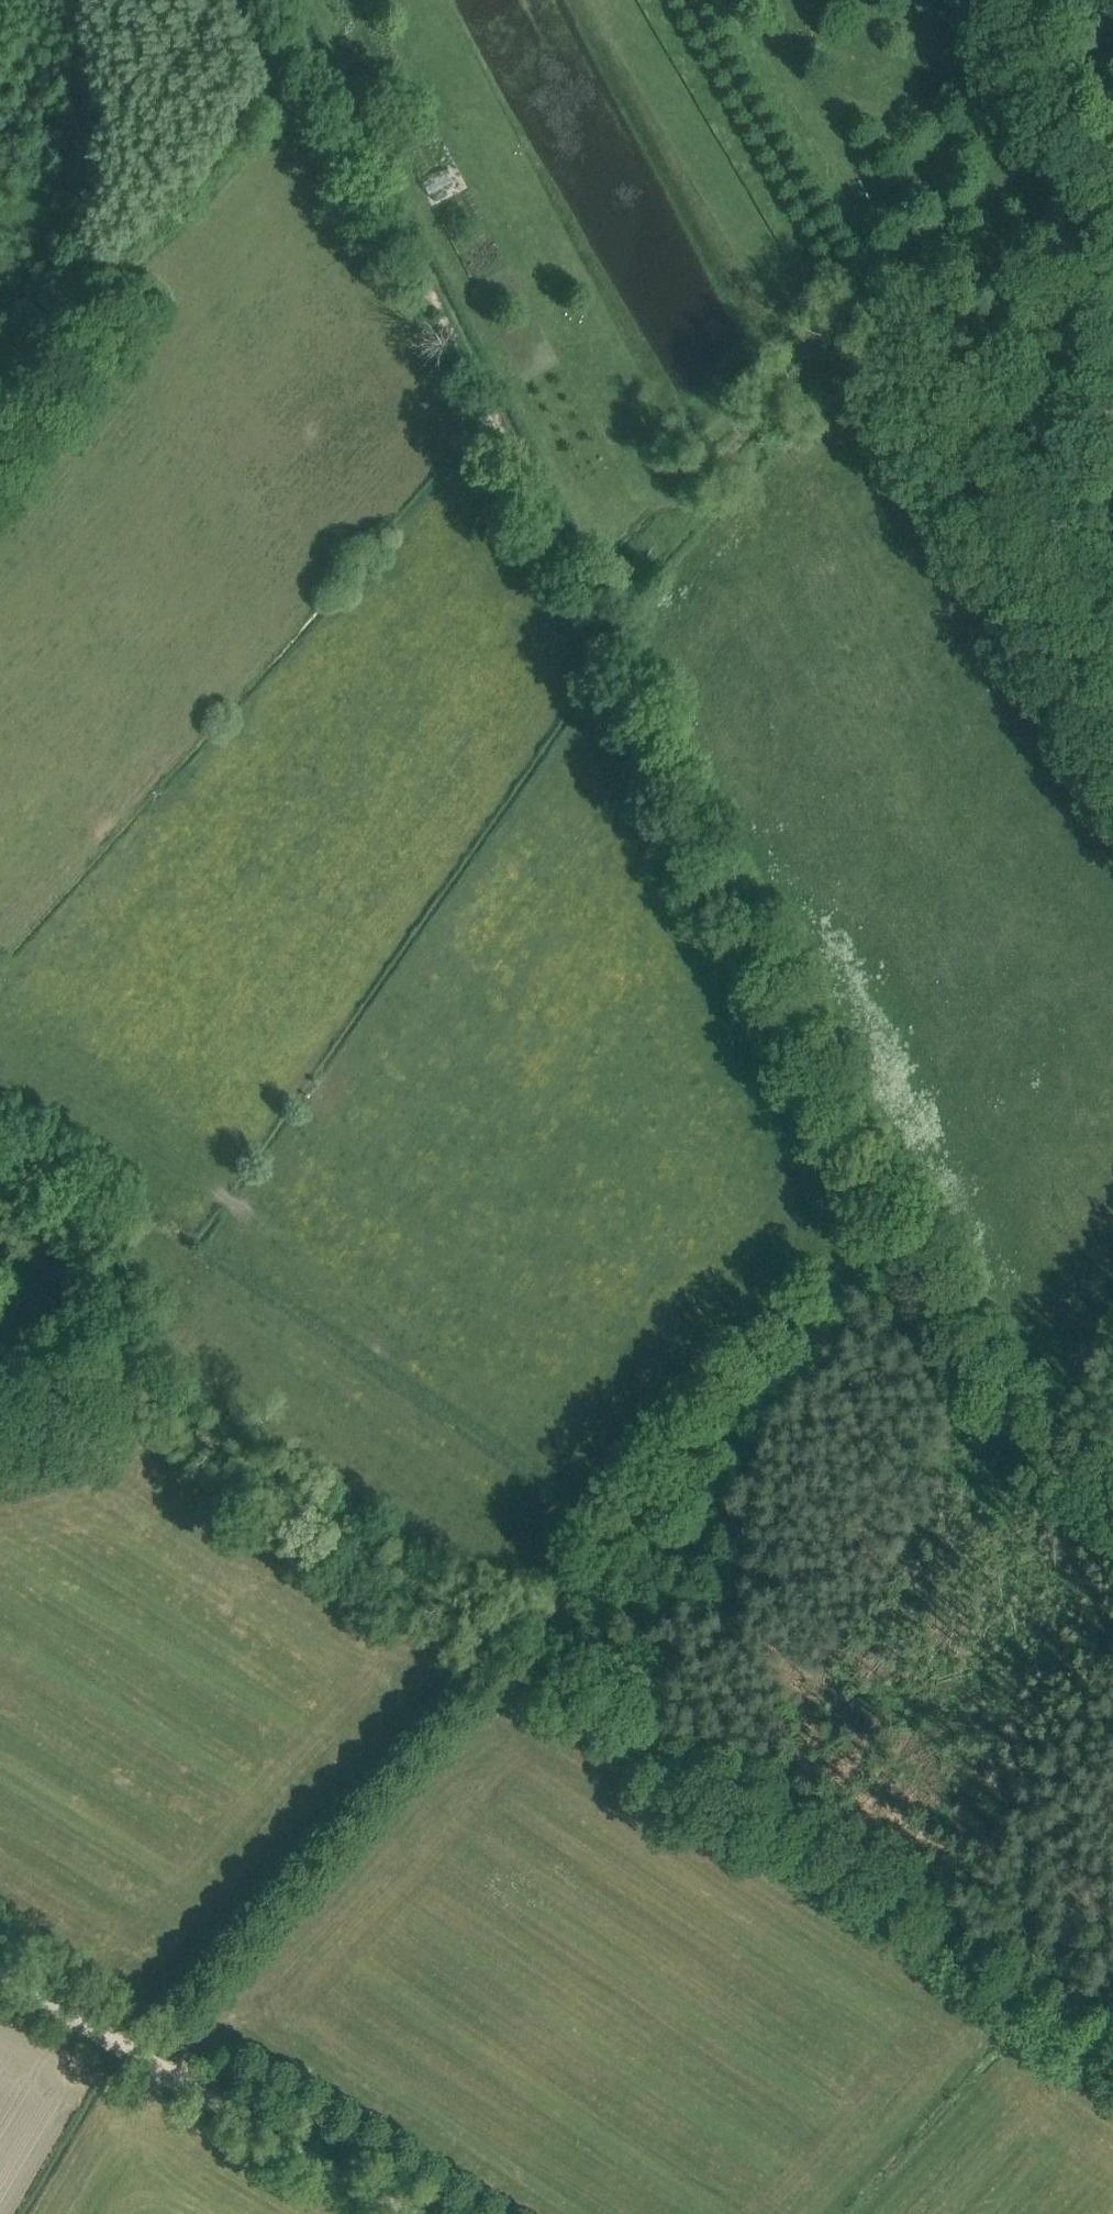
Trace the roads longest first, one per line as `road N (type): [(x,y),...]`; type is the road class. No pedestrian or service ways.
road 1 (track): [(415,2213),(0,1968)]

